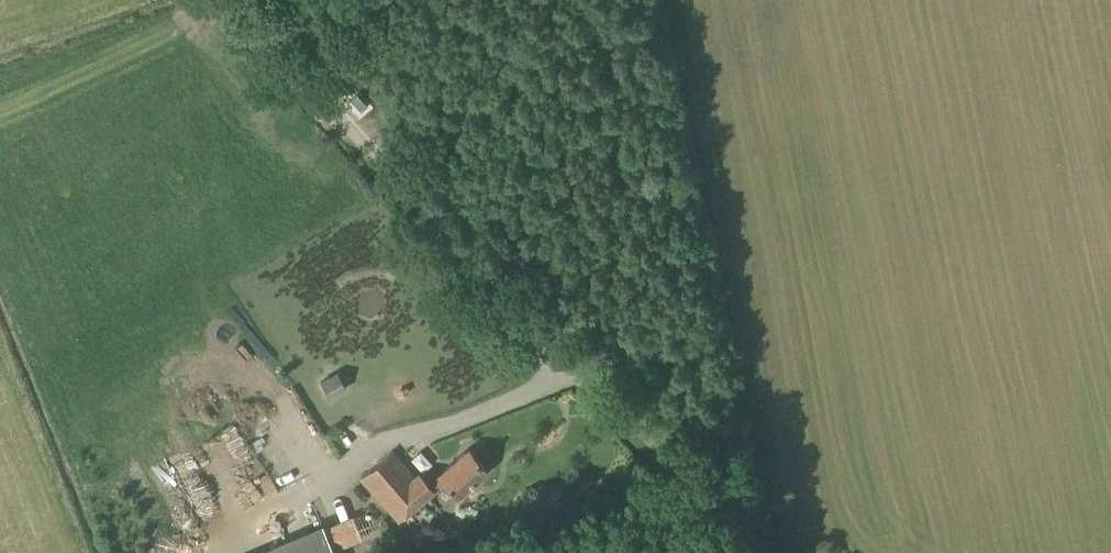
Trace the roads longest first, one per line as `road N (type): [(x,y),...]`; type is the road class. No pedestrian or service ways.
road 1 (unclassified): [(766,552),(227,0)]
road 2 (track): [(774,552),(666,0)]

